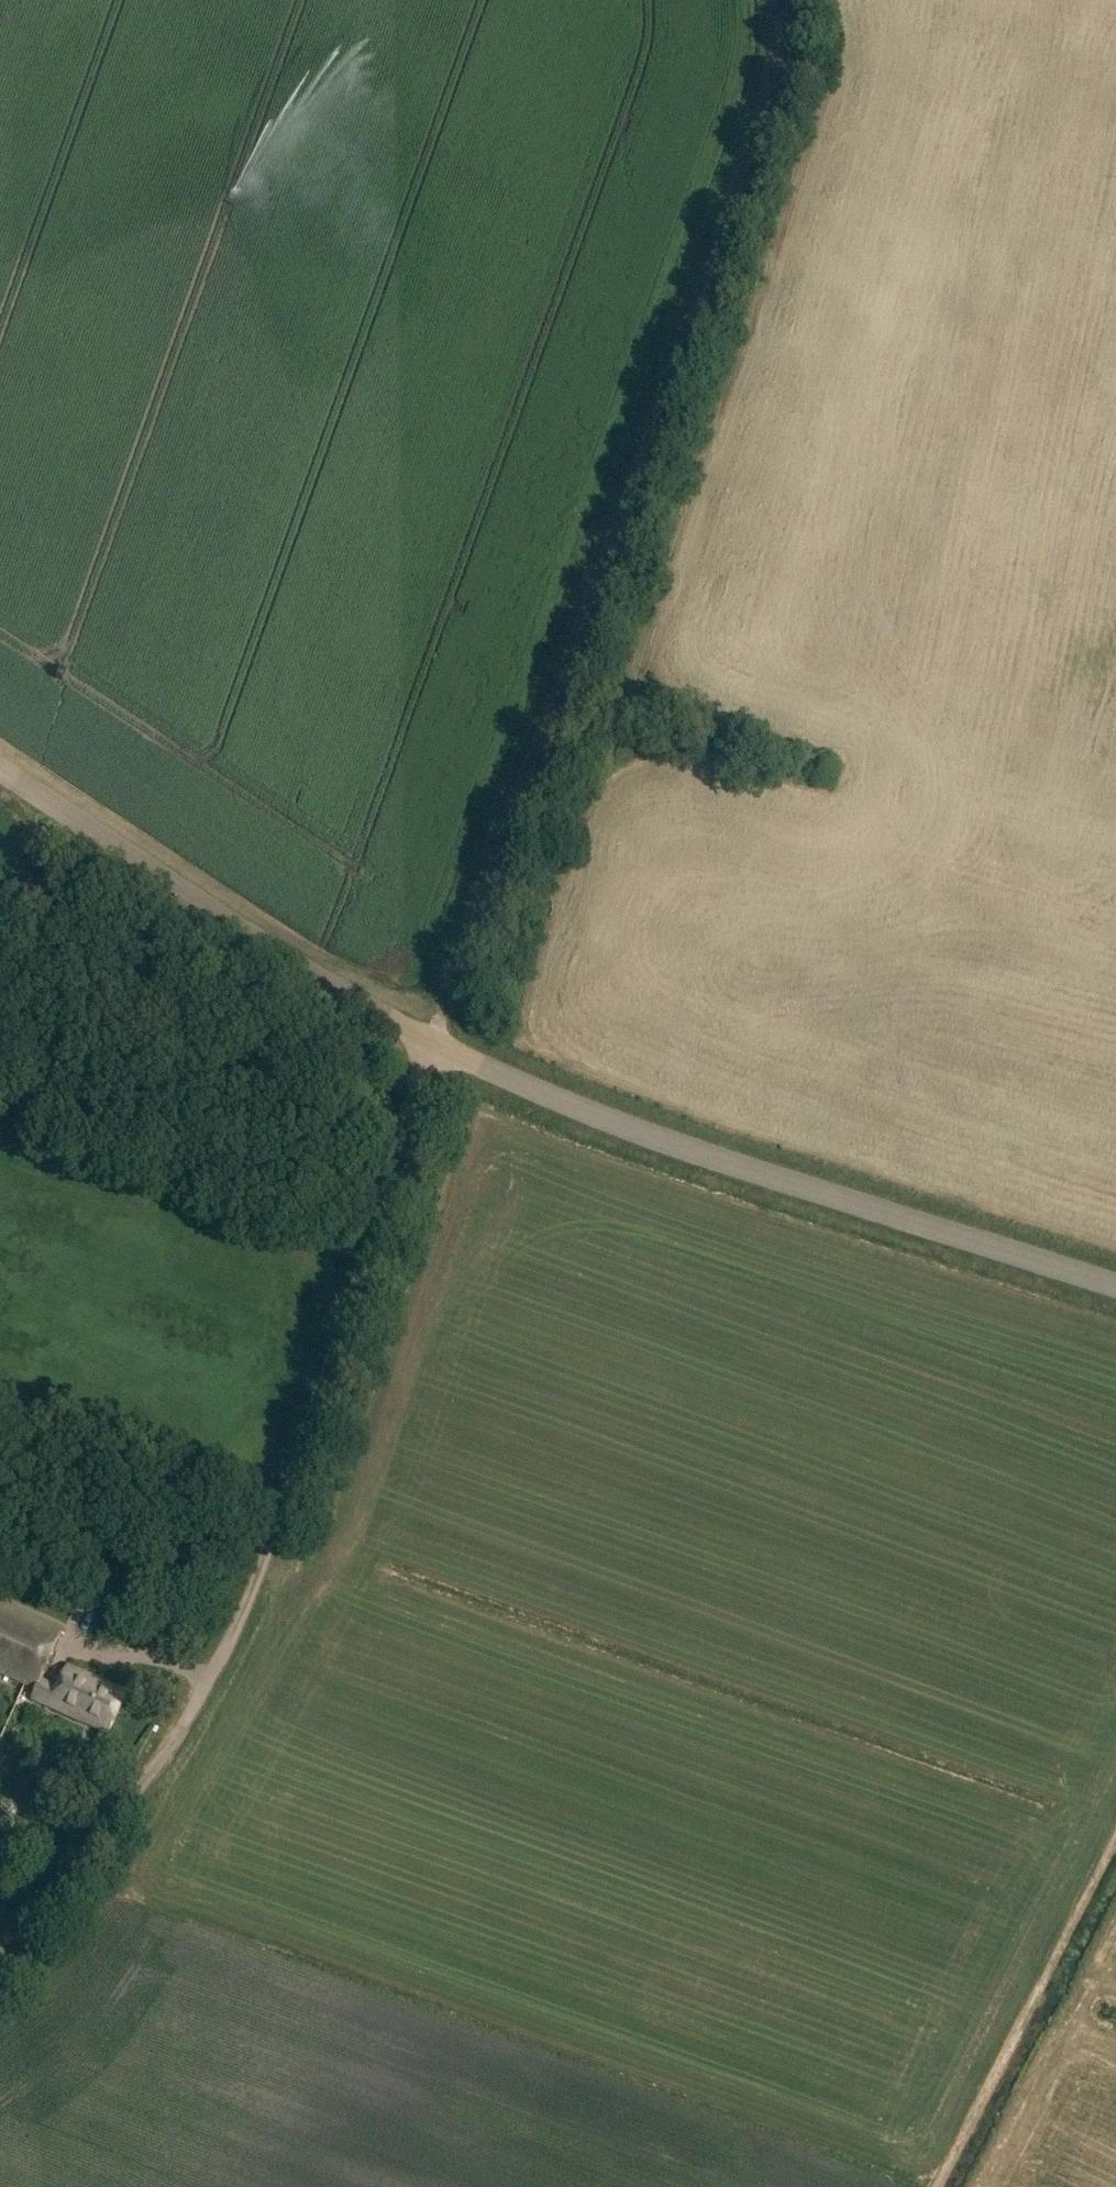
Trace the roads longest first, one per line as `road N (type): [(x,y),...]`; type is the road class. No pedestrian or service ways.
road 1 (track): [(429,1044),(754,131),(769,80),(775,0)]
road 2 (unclassified): [(181,1727),(266,1550),(429,1044)]
road 3 (tertiary): [(1115,1285),(645,1134),(429,1044)]
road 4 (tertiary): [(429,1044),(261,941),(0,763)]
road 5 (track): [(0,1974),(181,1727)]

